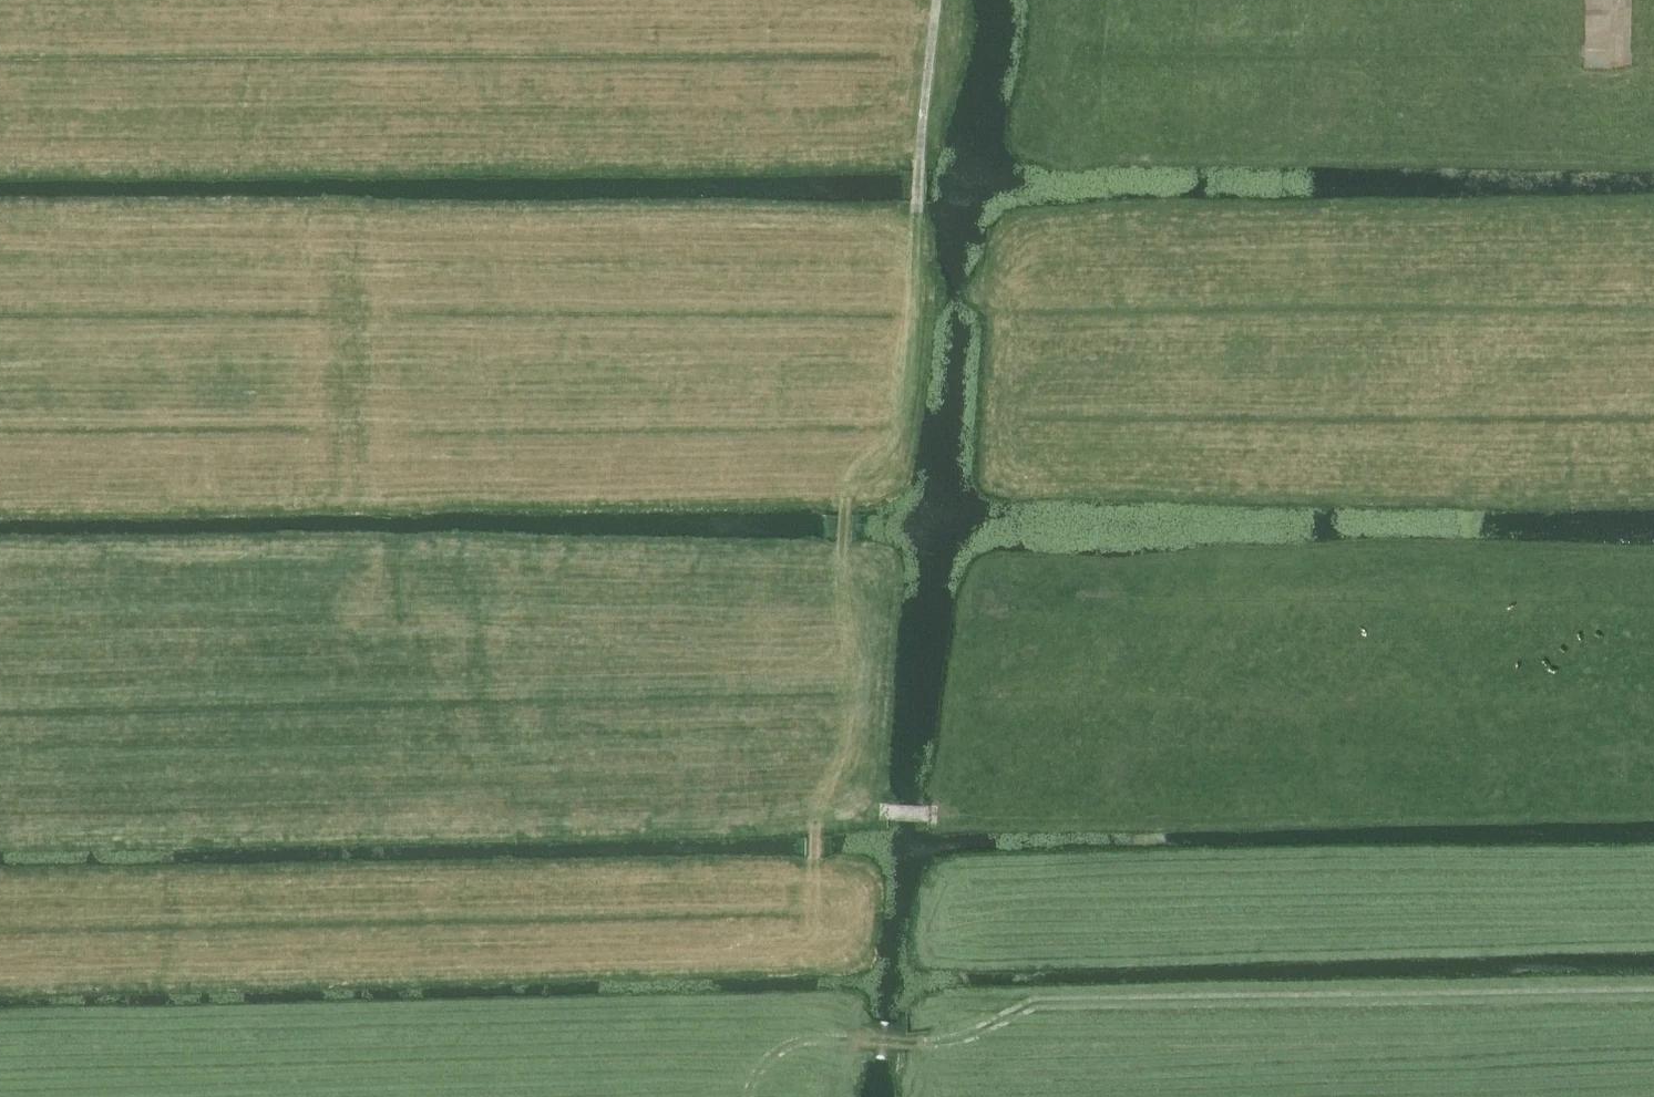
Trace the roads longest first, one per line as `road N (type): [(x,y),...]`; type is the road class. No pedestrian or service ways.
road 1 (track): [(746,1096),(773,1052),(814,1040),(952,1047),(1034,1003),(1653,995)]
road 2 (track): [(820,801),(845,494),(908,401),(913,215),(935,0)]
road 3 (track): [(812,887),(820,801),(884,812),(970,809)]

